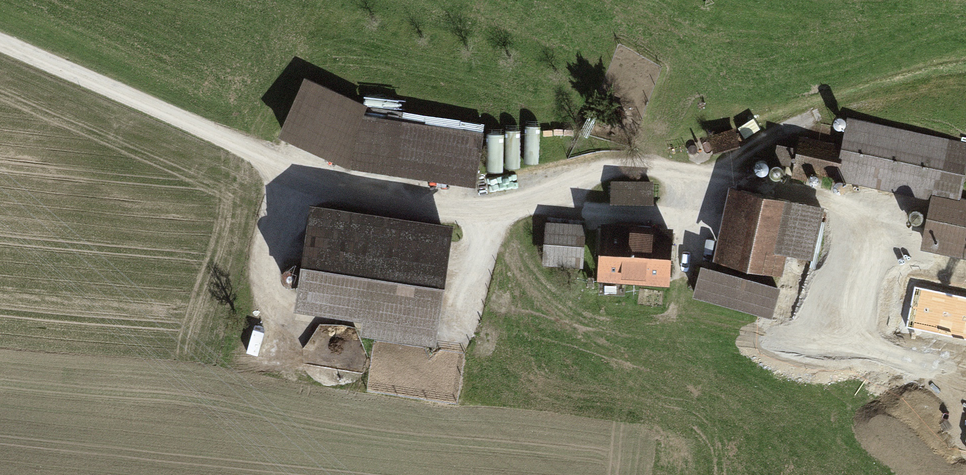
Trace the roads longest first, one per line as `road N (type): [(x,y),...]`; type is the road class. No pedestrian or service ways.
road 1 (track): [(0,43),(325,180),(384,196),(485,211),(532,205),(700,217),(712,174),(643,166),(600,175)]
road 2 (track): [(712,174),(832,107),(965,81)]
road 3 (track): [(712,174),(870,207),(907,195)]
road 4 (track): [(485,211),(452,350)]

